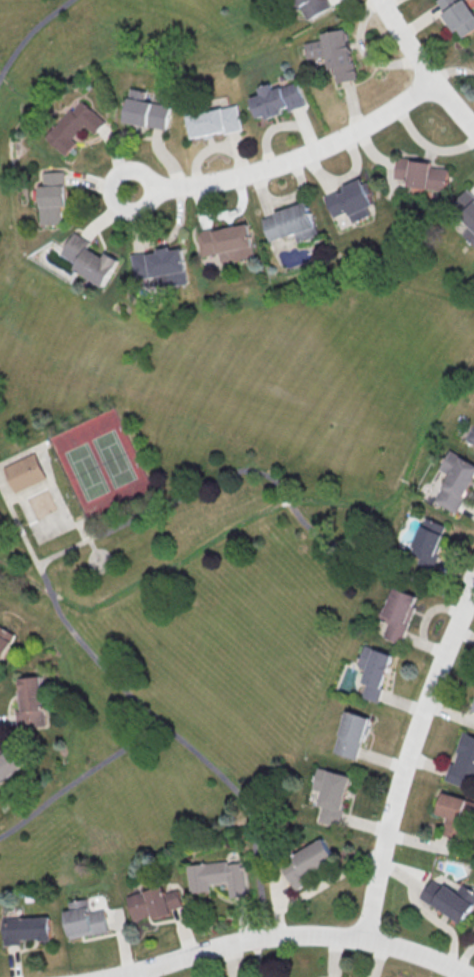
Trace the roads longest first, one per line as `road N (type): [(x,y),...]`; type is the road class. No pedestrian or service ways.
road 1 (residential): [(473,976),(366,938),(284,934),(110,976)]
road 2 (residential): [(366,938),(402,777),(473,587)]
road 3 (residential): [(430,81),(379,118),(282,163),(201,184),(130,188)]
road 4 (residential): [(473,133),(430,81),(381,0)]

